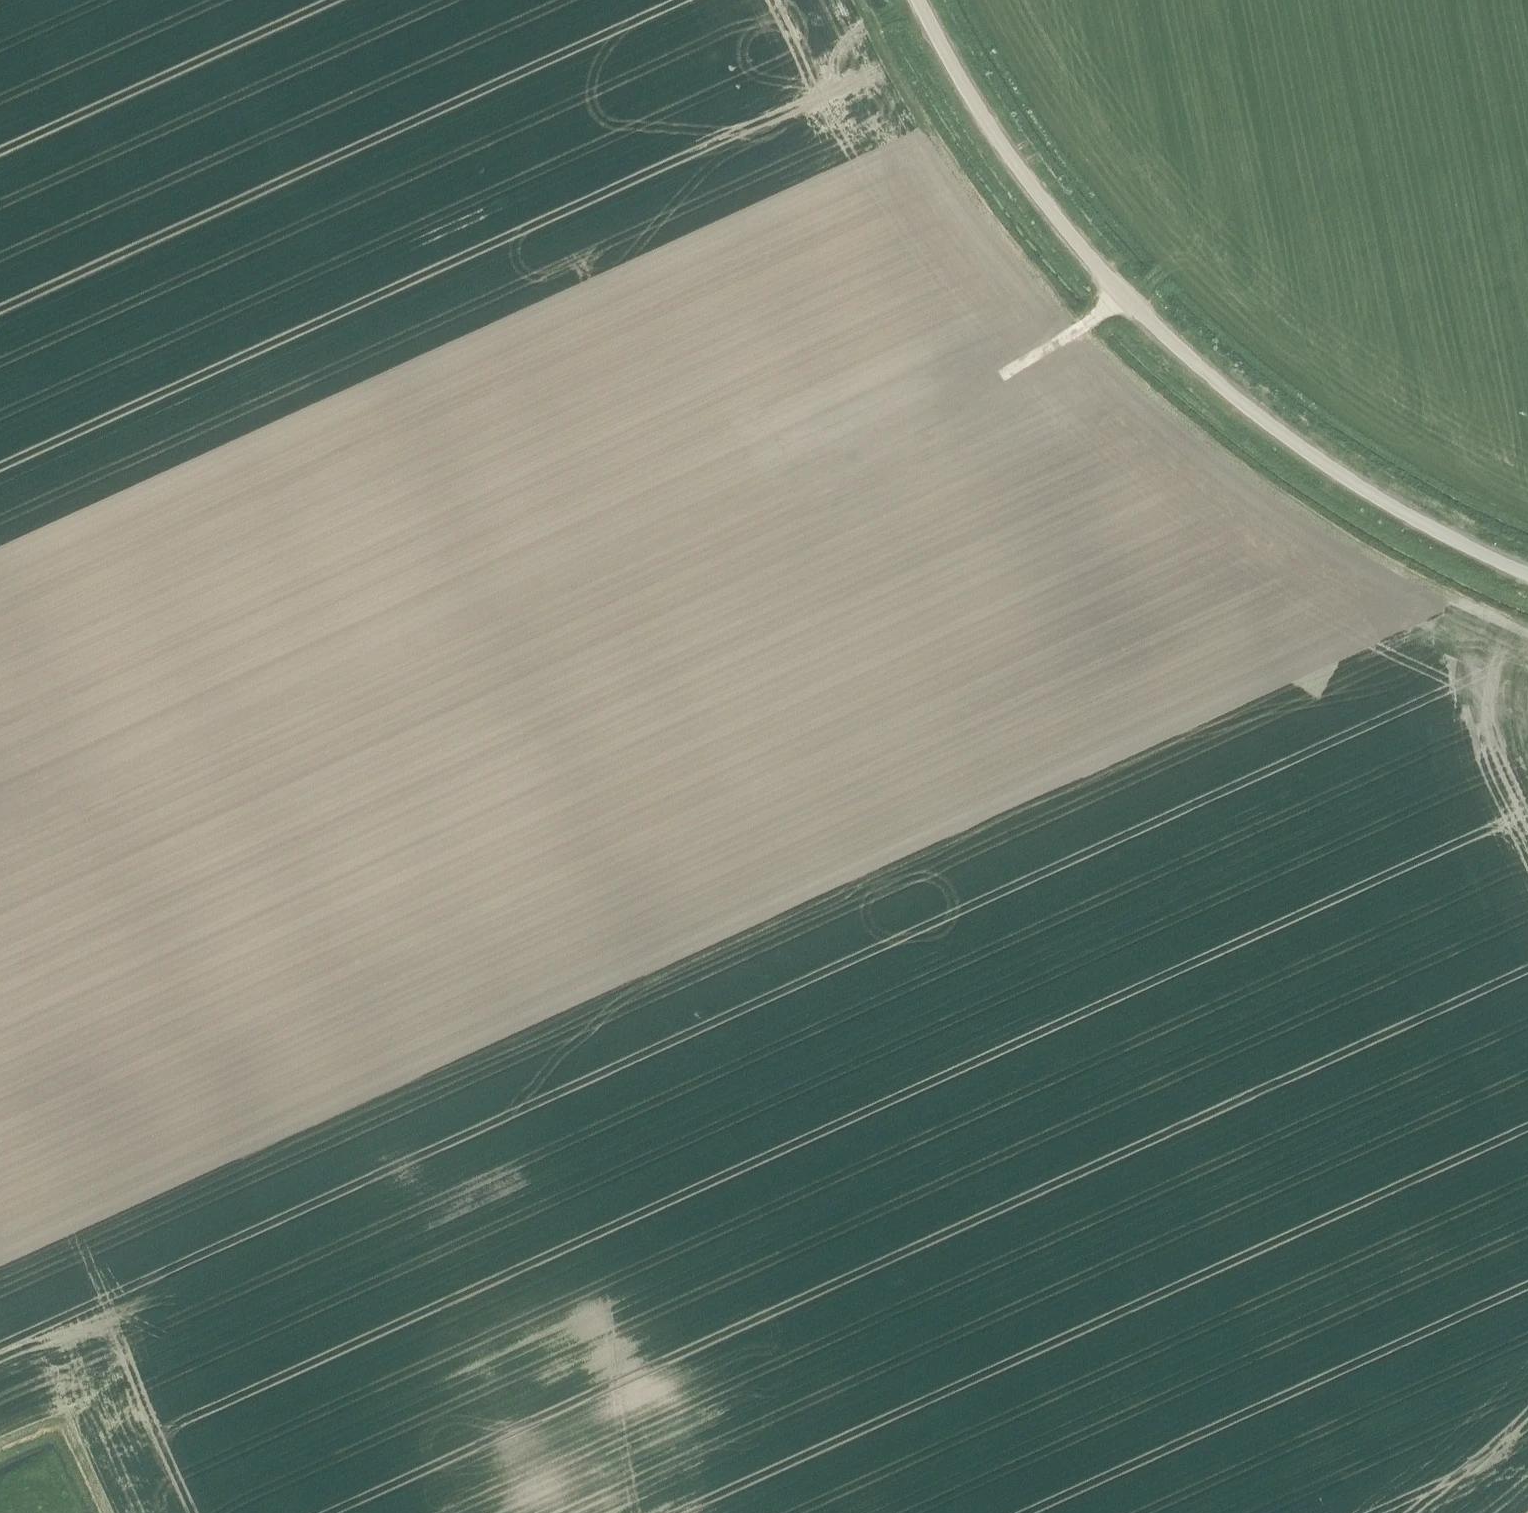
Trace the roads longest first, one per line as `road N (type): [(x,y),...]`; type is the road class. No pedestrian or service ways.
road 1 (unclassified): [(1527,578),(1365,499),(1221,391),(1057,221),(974,94),(926,0)]

